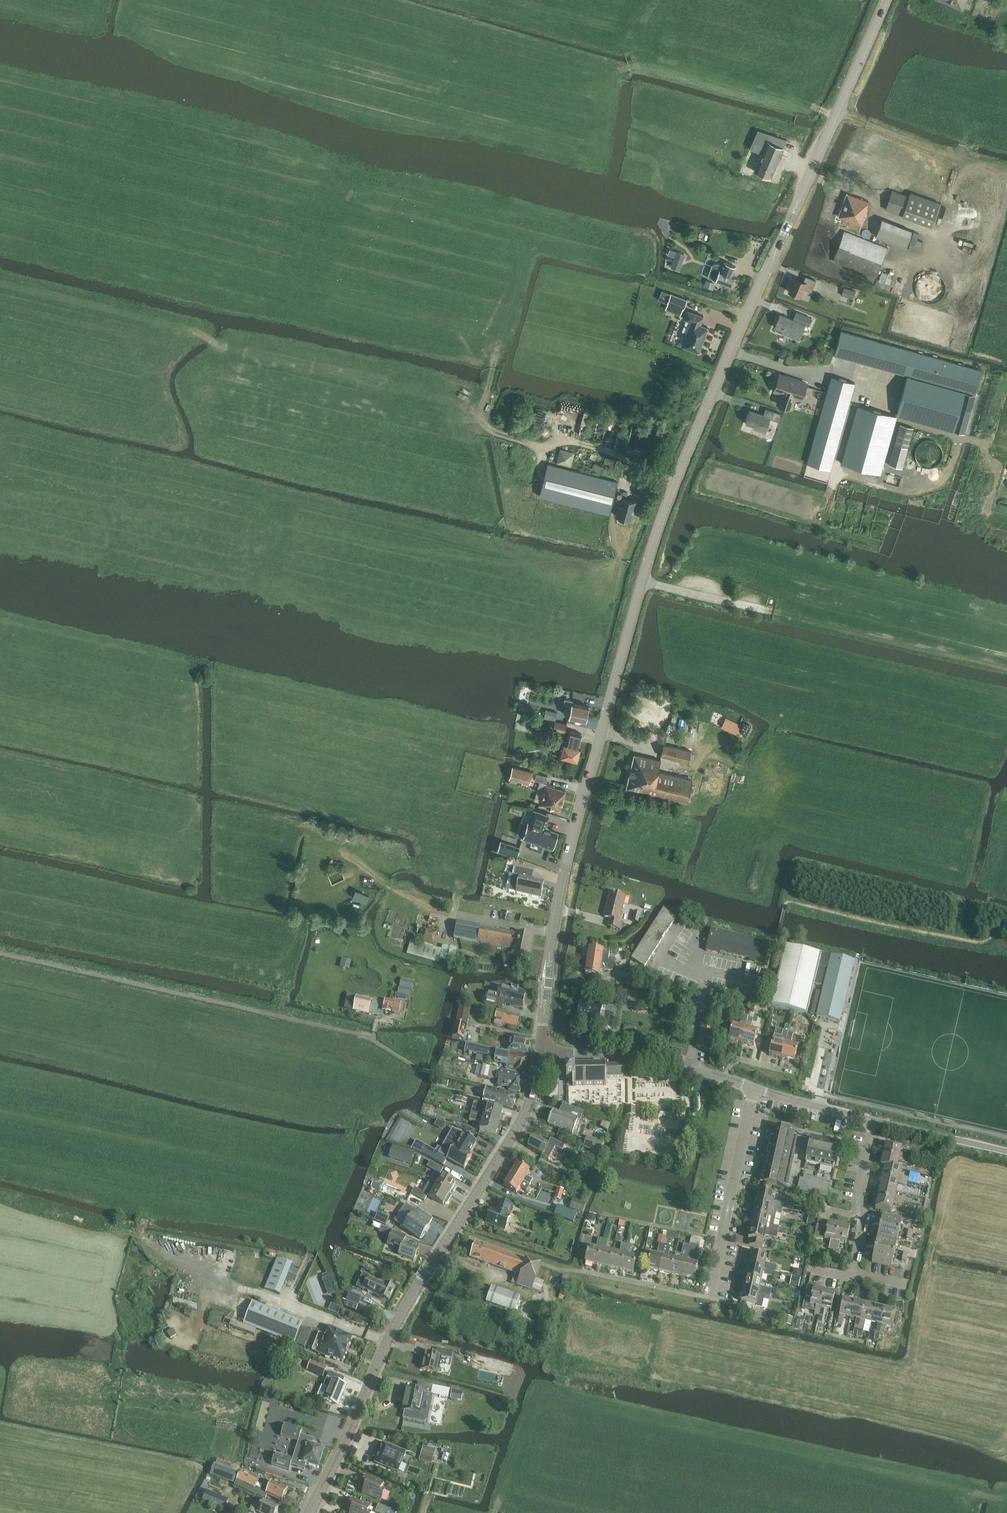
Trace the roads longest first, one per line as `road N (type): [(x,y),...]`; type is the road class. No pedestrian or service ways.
road 1 (tertiary): [(543,1051),(562,885),(654,540),(887,0)]
road 2 (track): [(501,347),(519,292),(516,266),(500,249),(380,221),(308,174),(0,85)]
road 3 (tertiary): [(311,1512),(398,1320),(521,1122),(543,1051)]
road 4 (track): [(501,347),(0,221)]
road 5 (track): [(0,282),(230,344),(441,387),(484,422)]
road 6 (track): [(548,53),(615,71),(645,62),(838,116)]
road 7 (unclassified): [(754,1087),(629,1057),(543,1051)]
road 8 (track): [(484,422),(511,439),(583,444),(677,476)]
road 9 (residential): [(710,1298),(747,1118)]
road 10 (track): [(1006,171),(840,113)]
road 11 (track): [(811,175),(936,233)]
road 12 (unclassified): [(1006,1152),(874,1121)]
road 13 (residential): [(855,1272),(868,1146)]
road 14 (unclassified): [(874,1121),(754,1087)]

